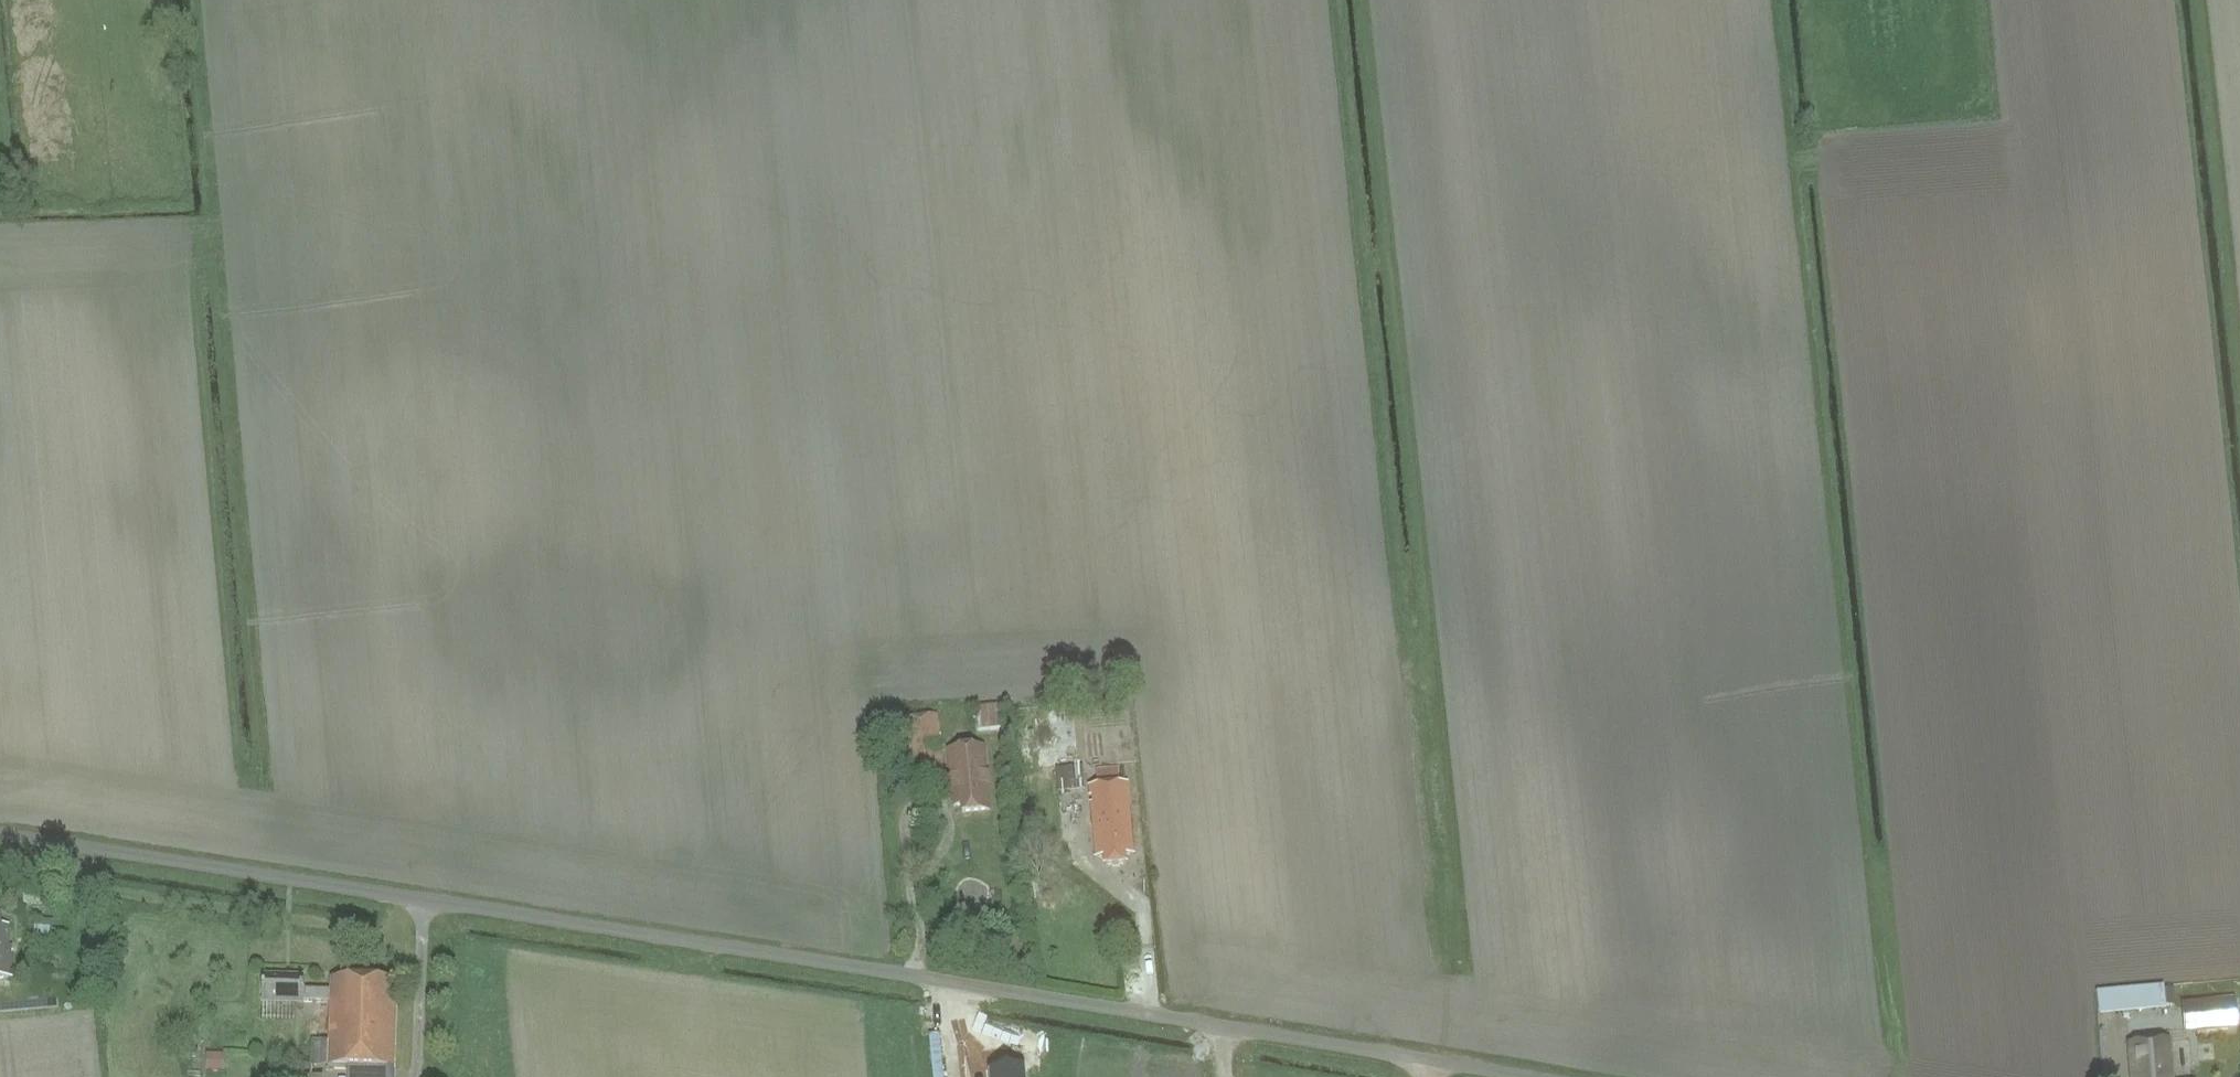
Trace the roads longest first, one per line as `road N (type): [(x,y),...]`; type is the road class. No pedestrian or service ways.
road 1 (unclassified): [(1513,1076),(0,830)]

